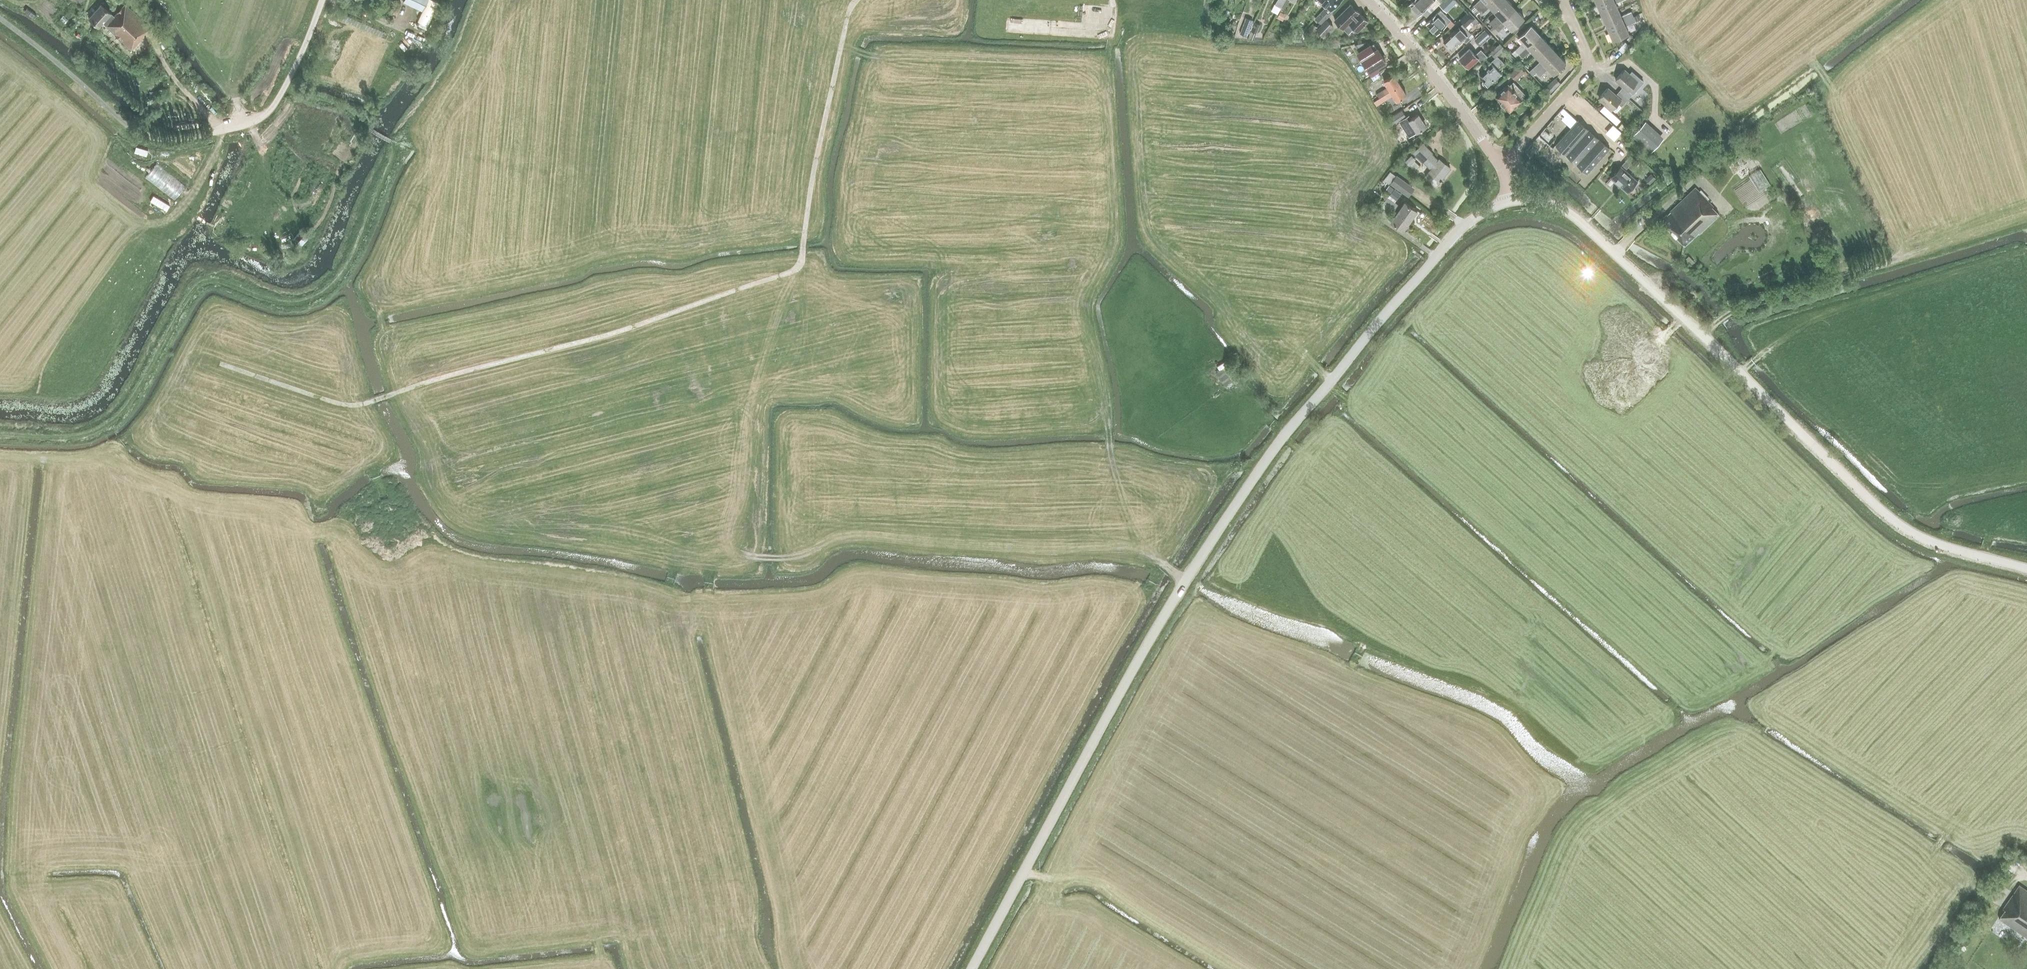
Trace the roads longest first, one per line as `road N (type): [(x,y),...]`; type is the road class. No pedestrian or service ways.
road 1 (tertiary): [(972,968),(1150,641),(1273,450),(1459,231),(1509,203)]
road 2 (track): [(857,0),(811,185),(802,259),(790,272),(607,335),(355,405),(221,364)]
road 3 (tertiary): [(2026,569),(1934,542),(1897,522),(1584,225),(1540,201),(1509,203)]
road 4 (track): [(1703,337),(1729,314),(1903,259)]
road 5 (unclassified): [(1500,166),(1366,0)]
road 6 (residential): [(1500,166),(1591,67),(1561,0)]
road 7 (unclassified): [(322,0),(273,108),(258,120),(210,133)]

